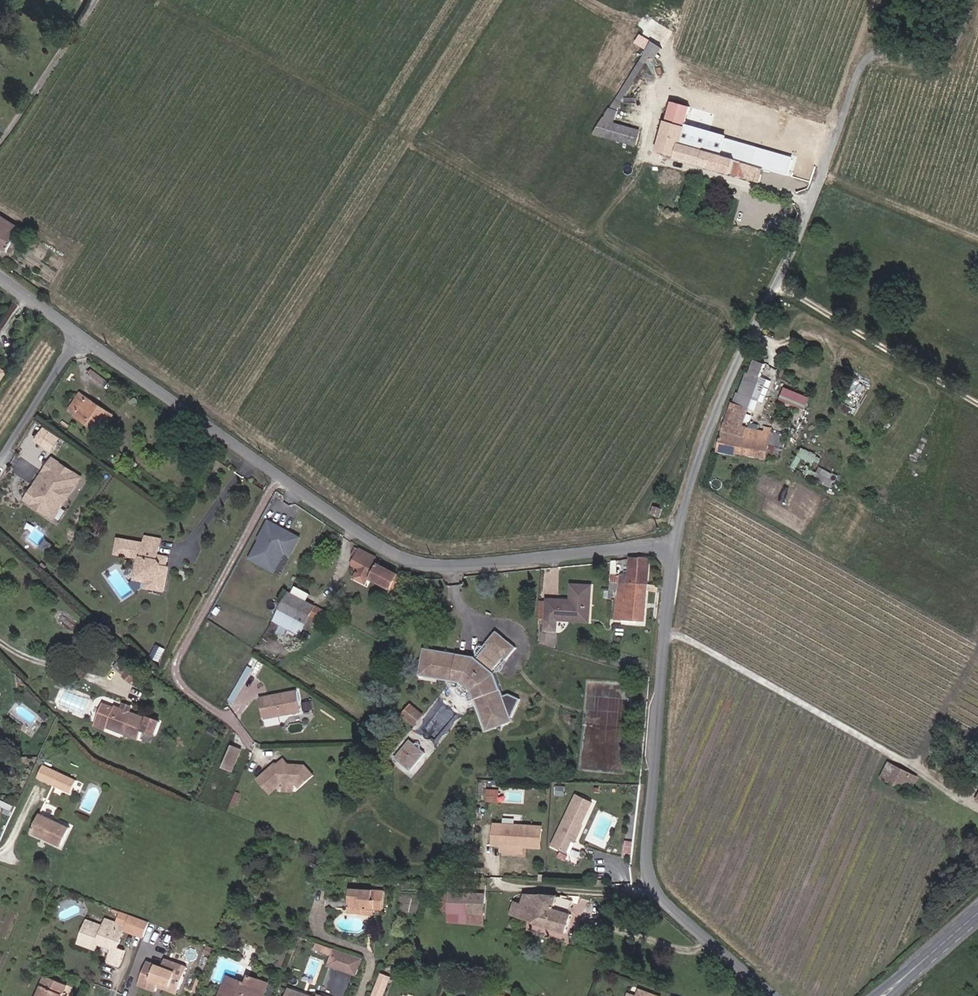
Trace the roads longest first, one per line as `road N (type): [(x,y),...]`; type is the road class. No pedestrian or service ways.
road 1 (unclassified): [(673,550),(417,567),(78,335)]
road 2 (unclassified): [(772,995),(657,896),(649,875),(673,550)]
road 3 (unclassified): [(673,550),(724,389),(782,290),(813,209)]
road 4 (residential): [(0,460),(78,335)]
road 5 (secondary): [(977,916),(886,995)]

